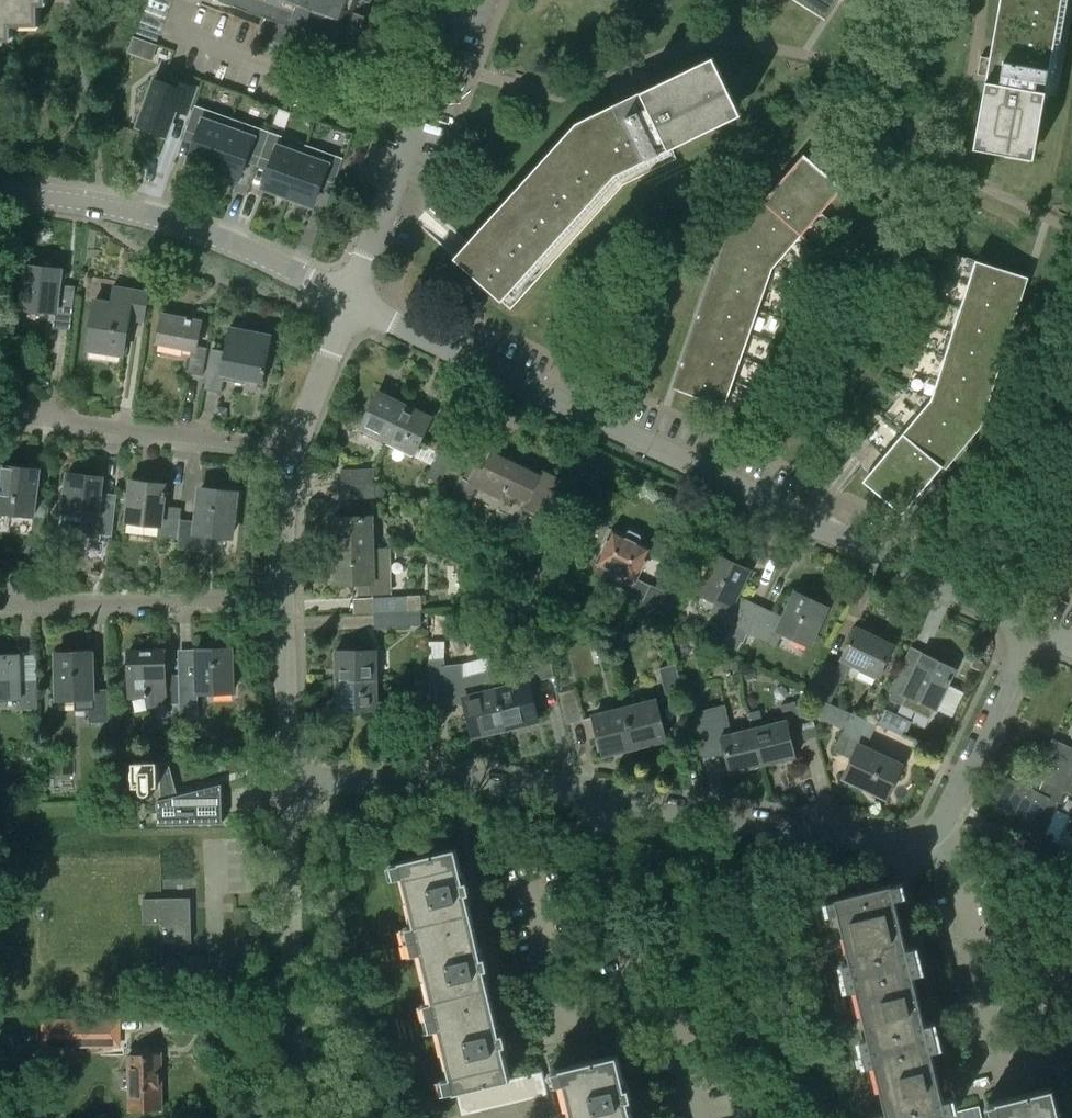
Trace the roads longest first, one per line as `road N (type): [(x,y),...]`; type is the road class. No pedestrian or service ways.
road 1 (unclassified): [(1034,627),(349,300)]
road 2 (unclassified): [(349,300),(162,220),(0,193)]
road 3 (residential): [(701,1117),(681,1037),(641,1002),(600,798)]
road 4 (residential): [(932,833),(894,842),(600,798)]
road 5 (residential): [(297,1117),(288,783)]
road 6 (residential): [(349,300),(460,0)]
road 7 (residential): [(600,798),(443,778),(288,783)]
road 8 (residential): [(1071,1051),(1020,1063),(1002,1054),(955,861),(932,833)]
road 9 (residential): [(296,451),(13,416)]
road 10 (residential): [(0,604),(283,597)]
road 11 (residential): [(932,833),(956,799),(1034,627)]
road 12 (residential): [(288,783),(283,597)]
road 13 (residential): [(296,451),(349,300)]
road 14 (residential): [(283,597),(283,525),(296,451)]

